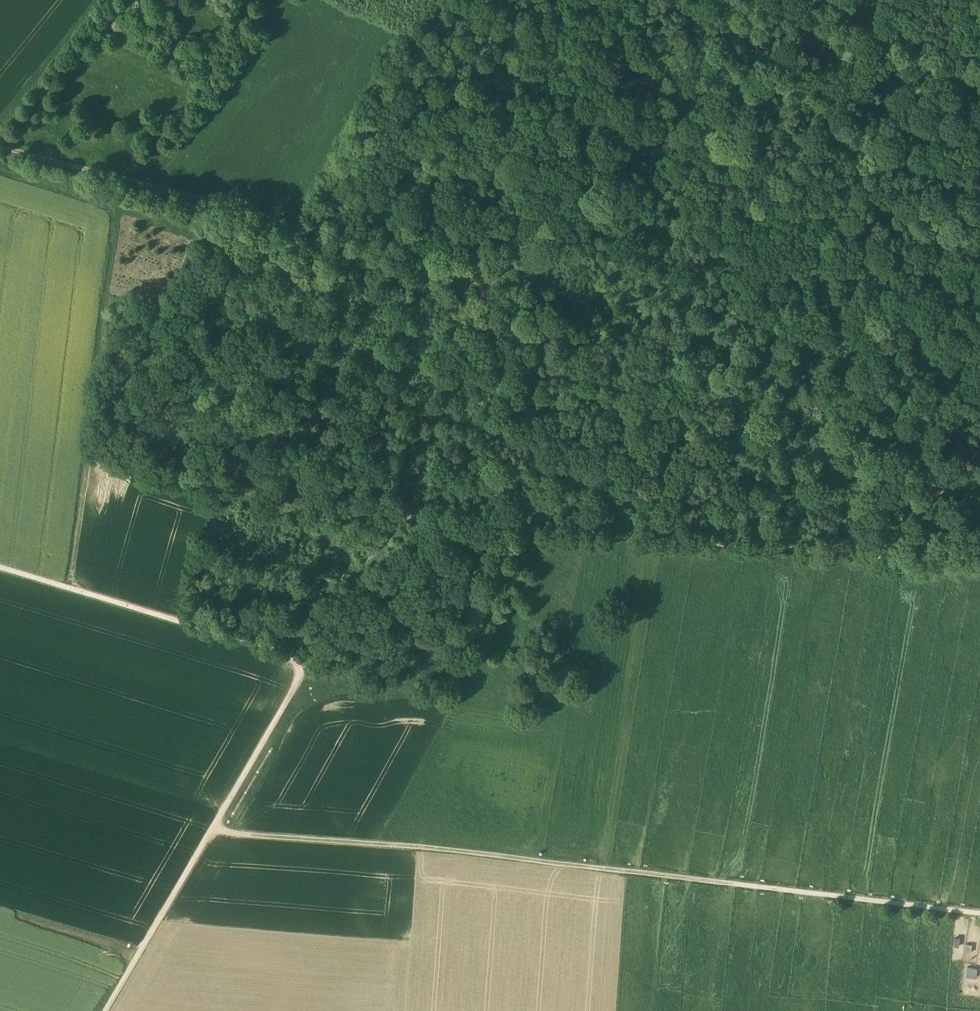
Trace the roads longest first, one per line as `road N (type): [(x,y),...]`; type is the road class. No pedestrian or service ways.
road 1 (track): [(979,913),(409,846),(211,831)]
road 2 (track): [(0,146),(152,183),(491,287),(402,513)]
road 3 (track): [(0,567),(308,664),(105,1010)]
road 4 (track): [(402,513),(538,533),(979,567)]
road 5 (track): [(840,552),(927,0)]
road 6 (track): [(0,171),(117,203),(114,310),(78,590)]
road 7 (track): [(491,287),(568,93),(615,0)]
road 8 (track): [(152,183),(304,0)]

